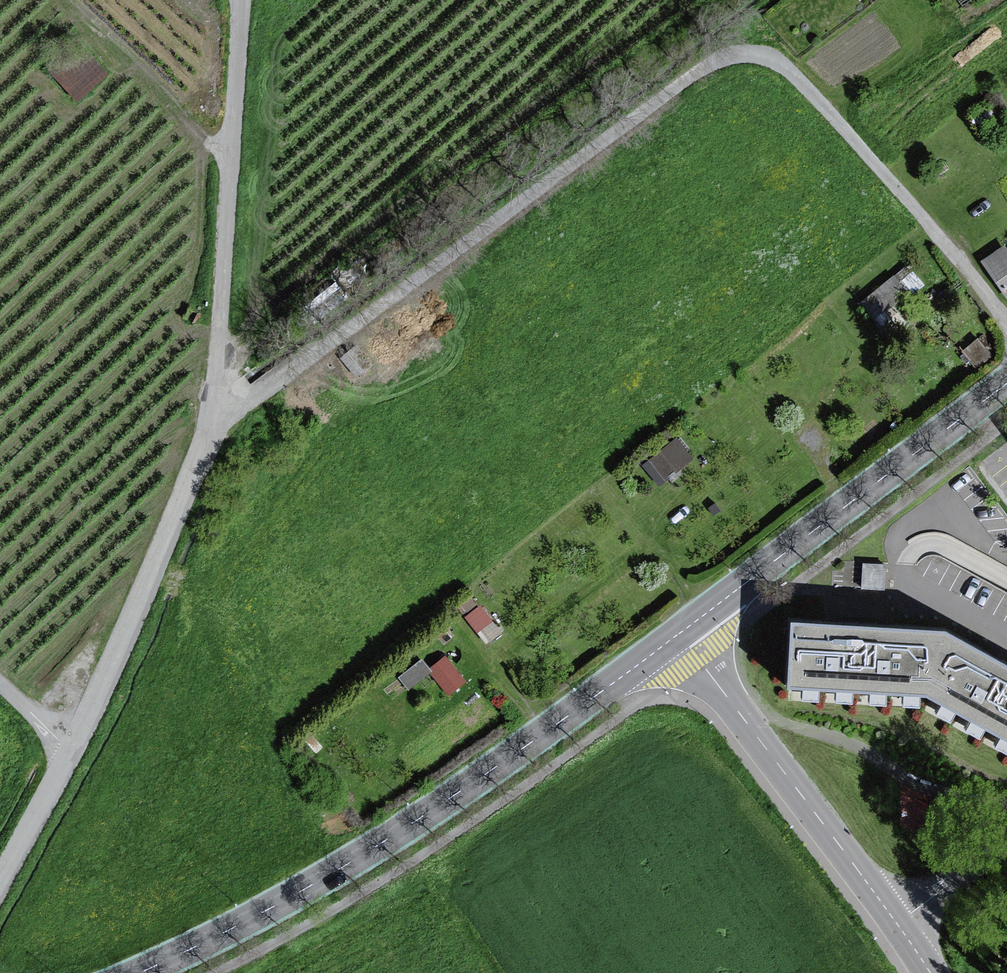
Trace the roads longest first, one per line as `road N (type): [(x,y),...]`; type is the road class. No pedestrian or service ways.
road 1 (unclassified): [(212,407),(252,398),(682,83),(741,56),(768,59),(799,79),(1006,322)]
road 2 (secondary): [(139,972),(337,871),(680,633)]
road 3 (secondary): [(680,633),(1006,386)]
road 4 (unclassified): [(240,0),(212,407)]
road 5 (unclassified): [(212,407),(174,522),(72,750)]
road 6 (unclassified): [(680,633),(898,924)]
road 7 (unclassified): [(72,750),(0,883)]
road 8 (track): [(703,616),(659,546),(660,527),(685,494)]
road 9 (unclassified): [(1006,841),(898,924)]

